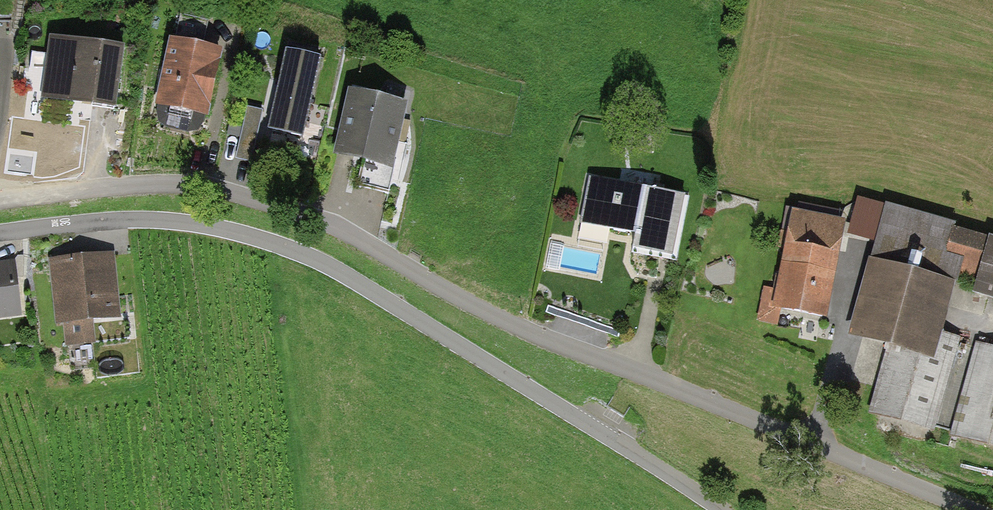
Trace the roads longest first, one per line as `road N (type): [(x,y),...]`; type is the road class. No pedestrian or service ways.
road 1 (unclassified): [(0,200),(202,184),(276,201),(507,318),(967,509)]
road 2 (unclassified): [(0,232),(177,221),(248,235),(337,268),(717,509)]

